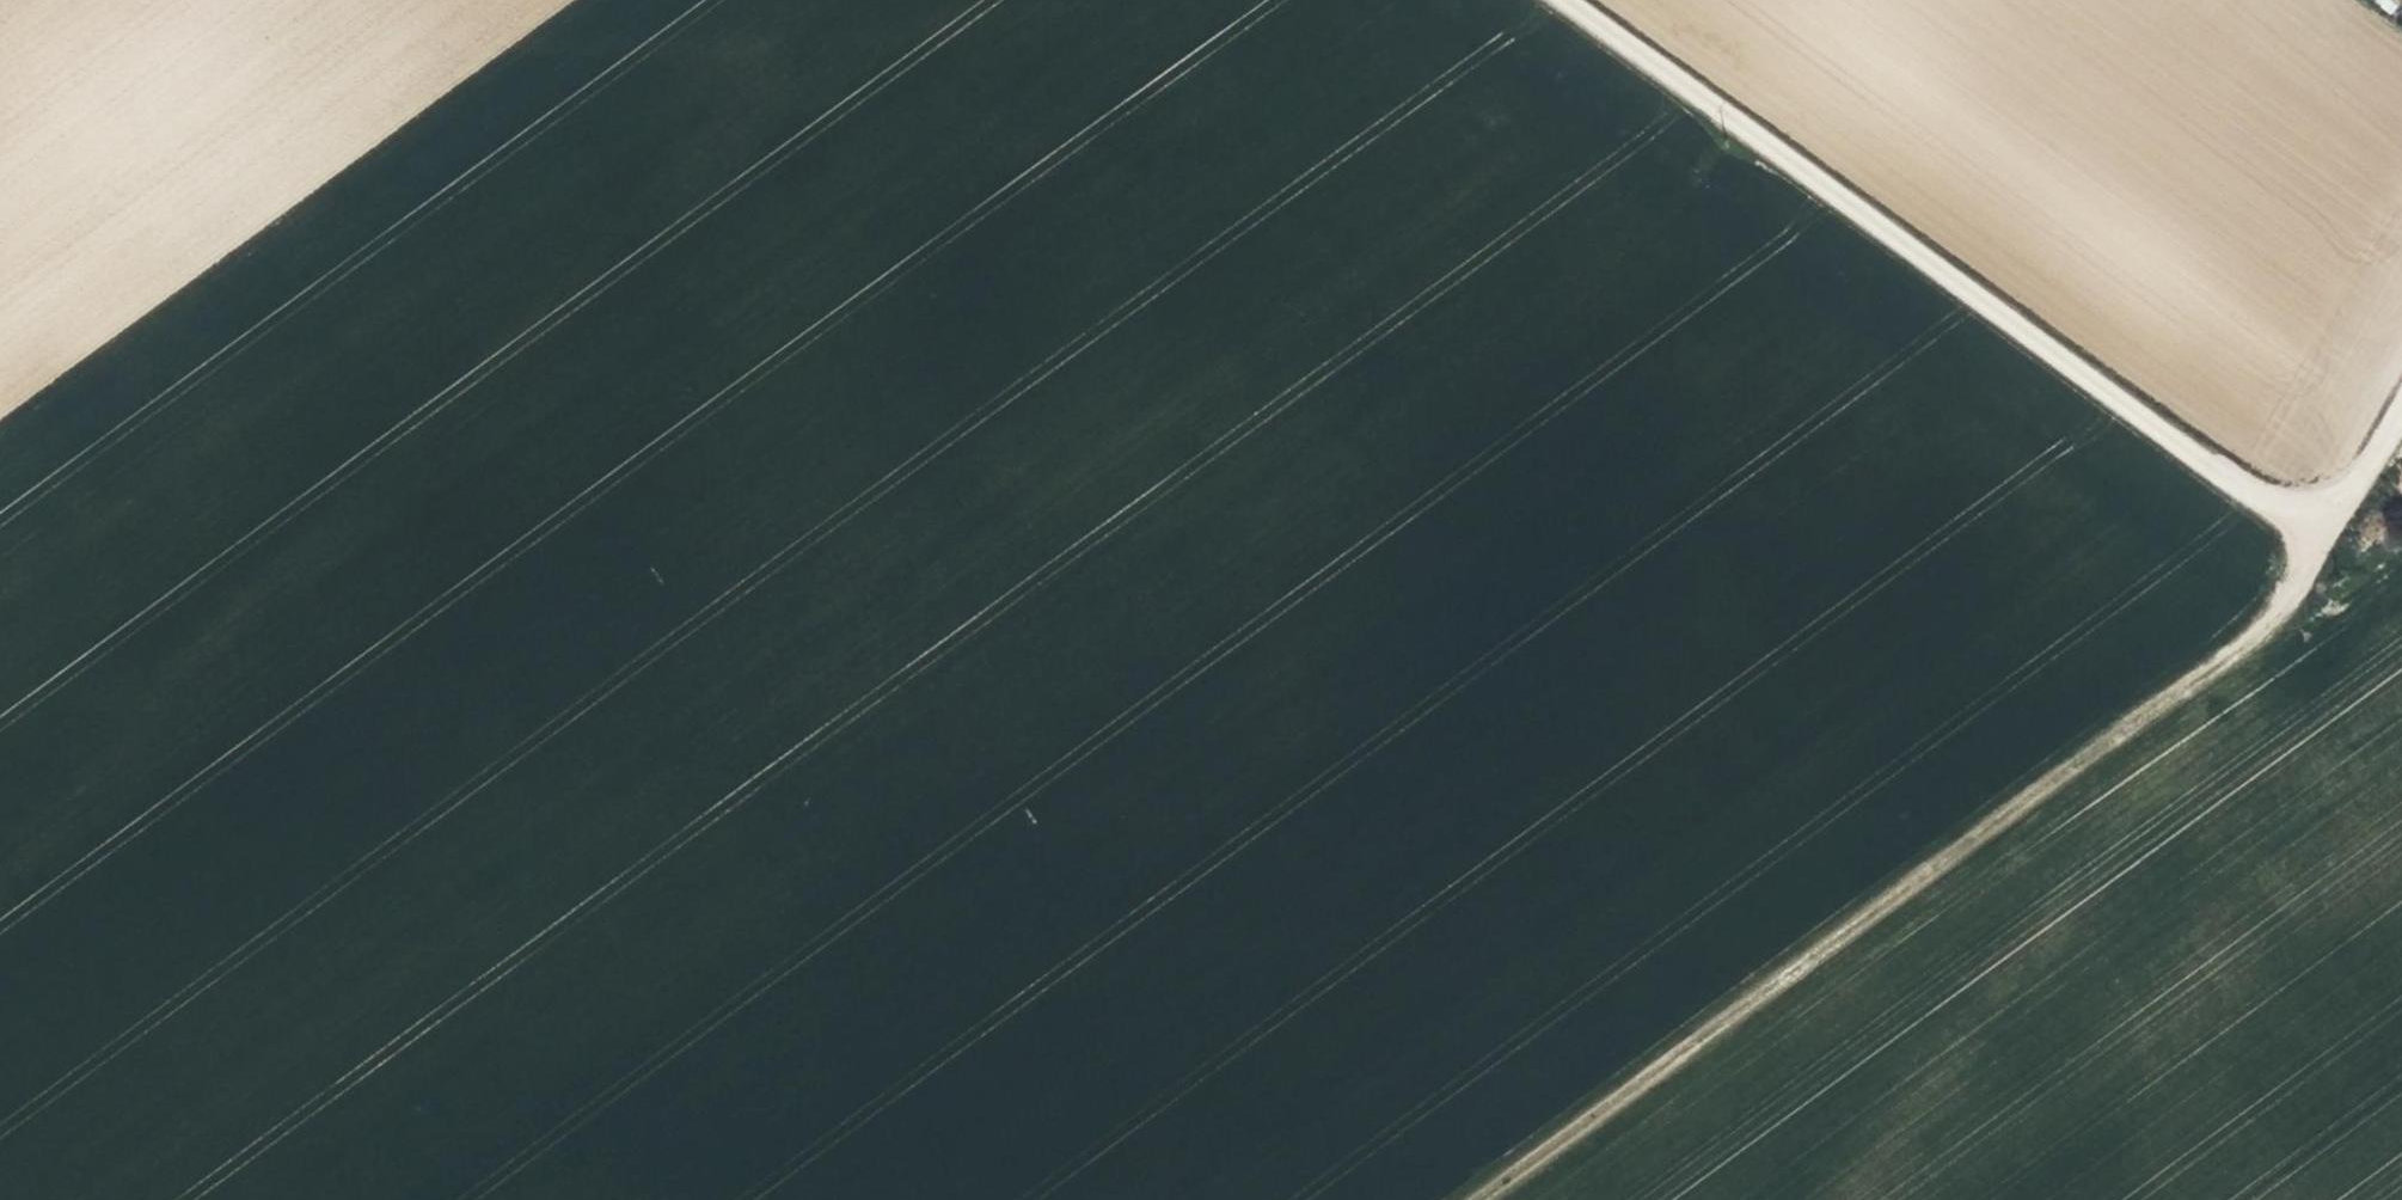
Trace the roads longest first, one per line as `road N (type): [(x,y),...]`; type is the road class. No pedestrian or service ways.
road 1 (track): [(2330,536),(2294,602),(2248,649),(1489,1199)]
road 2 (track): [(1578,0),(2330,536)]
road 3 (track): [(2330,536),(2401,438)]

